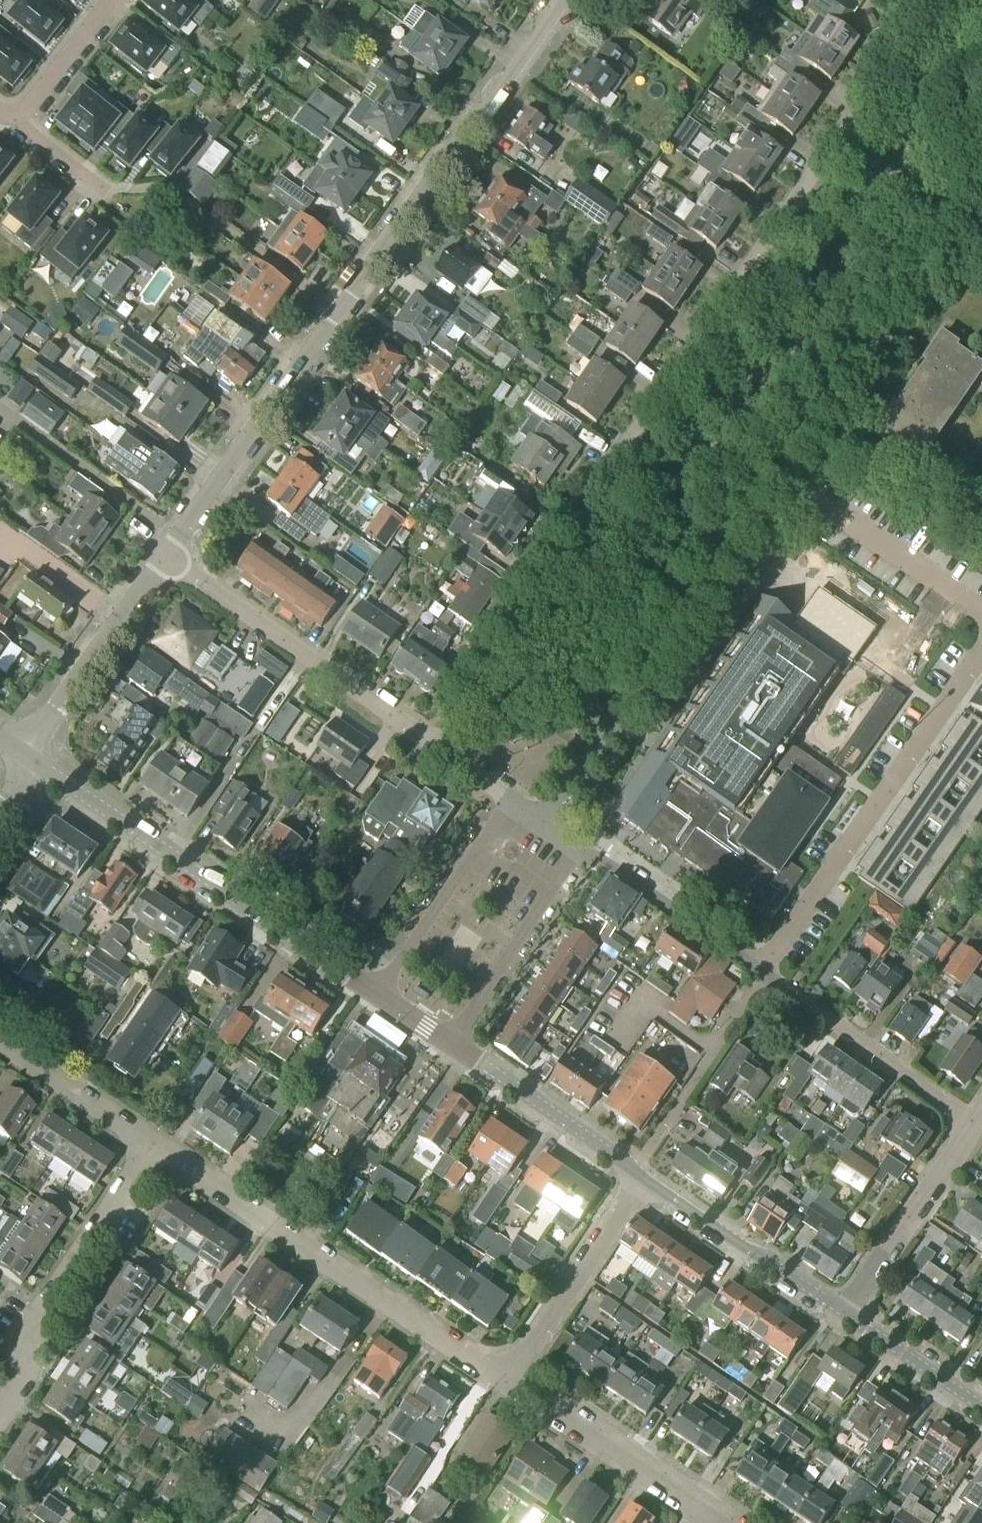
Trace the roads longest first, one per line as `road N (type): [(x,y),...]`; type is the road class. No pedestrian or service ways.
road 1 (residential): [(440,748),(593,534),(614,455),(832,131)]
road 2 (residential): [(545,821),(780,466)]
road 3 (residential): [(505,1382),(155,1146)]
road 4 (tertiary): [(371,991),(28,757)]
road 5 (residential): [(761,971),(981,648)]
road 6 (residential): [(12,116),(107,190),(170,189),(337,310)]
road 7 (residential): [(337,310),(557,0)]
road 8 (residential): [(440,748),(165,555)]
road 9 (residential): [(0,1414),(17,1389),(40,1310),(155,1146)]
road 10 (residential): [(165,555),(337,310)]
road 11 (residential): [(780,466),(936,231)]
road 12 (residential): [(973,1121),(761,971)]
road 13 (residential): [(715,1522),(505,1382)]
road 14 (residential): [(505,1382),(644,1177)]
road 15 (residential): [(981,603),(780,466)]
road 16 (tertiary): [(842,1314),(644,1177)]
road 17 (residential): [(506,794),(371,991)]
road 18 (residential): [(456,1049),(592,853)]
road 19 (residential): [(842,1314),(973,1121)]
road 20 (tertiary): [(644,1177),(456,1049)]
road 21 (residential): [(761,971),(592,853)]
road 22 (residential): [(155,1146),(0,1040)]
road 23 (tertiary): [(981,1410),(842,1314)]
road 24 (residential): [(936,231),(951,209),(832,131)]
road 25 (residential): [(28,757),(121,616)]
road 26 (residential): [(12,116),(28,108),(113,0)]
road 27 (residential): [(121,616),(0,531)]
road 28 (residential): [(695,1077),(761,971)]

